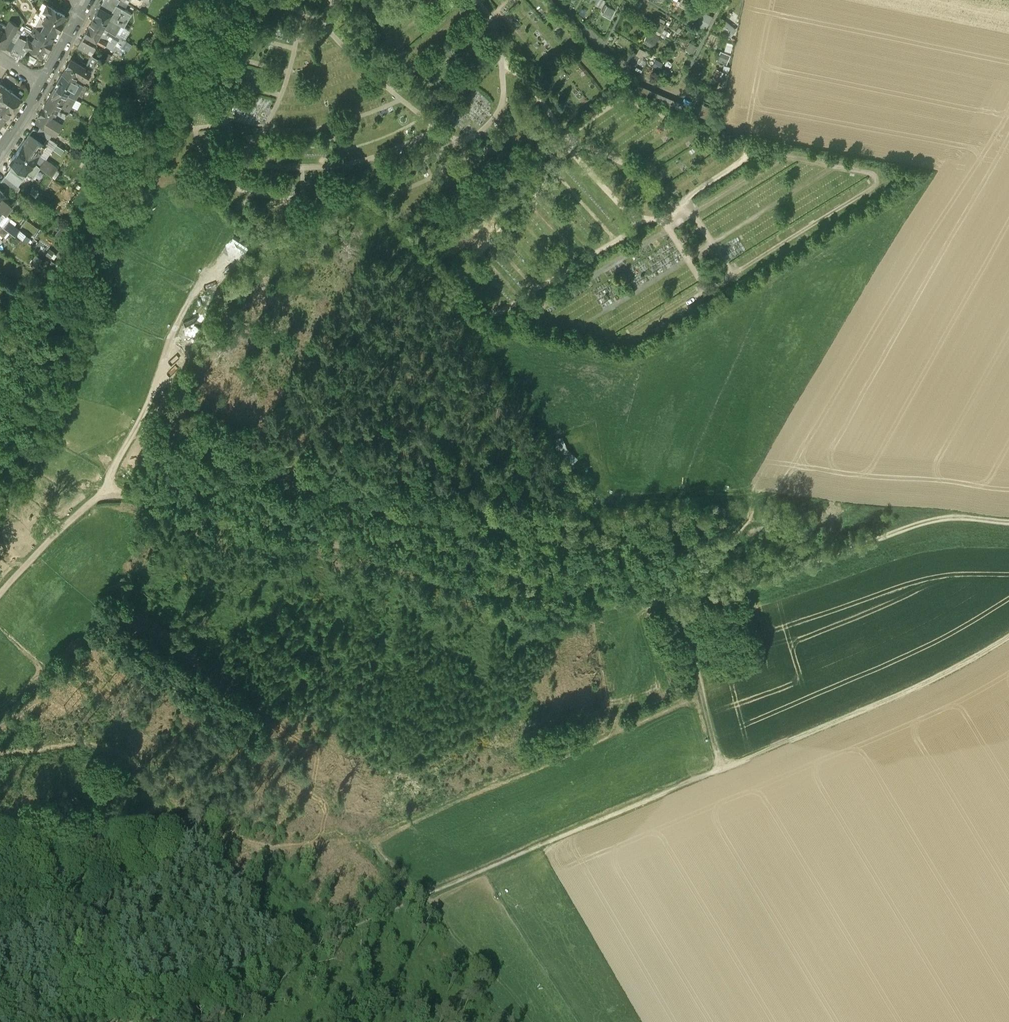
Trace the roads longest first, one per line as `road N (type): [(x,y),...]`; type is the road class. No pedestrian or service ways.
road 1 (track): [(1008,520),(959,517),(885,530),(812,559),(709,582),(394,572),(226,542),(155,509),(116,504),(68,541),(0,623)]
road 2 (track): [(1008,638),(866,710),(419,898)]
road 3 (track): [(660,578),(682,624),(723,771)]
road 4 (track): [(251,970),(97,1021)]

